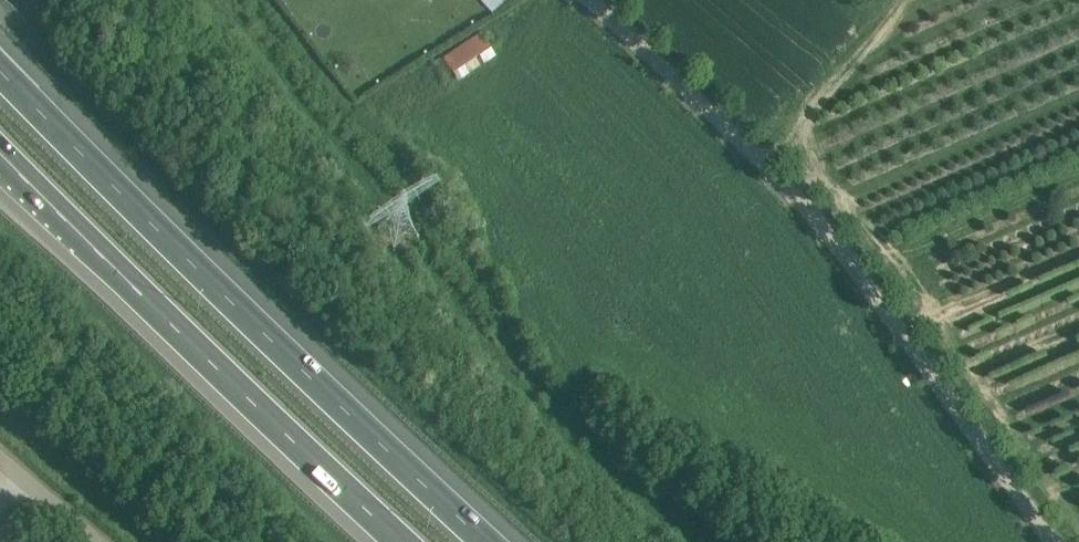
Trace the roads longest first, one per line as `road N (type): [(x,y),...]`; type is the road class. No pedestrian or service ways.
road 1 (unclassified): [(589,0),(814,212),(1052,541)]
road 2 (motorway): [(486,541),(0,72)]
road 3 (motorway): [(0,151),(404,541)]
road 4 (unclassified): [(95,541),(0,462)]

